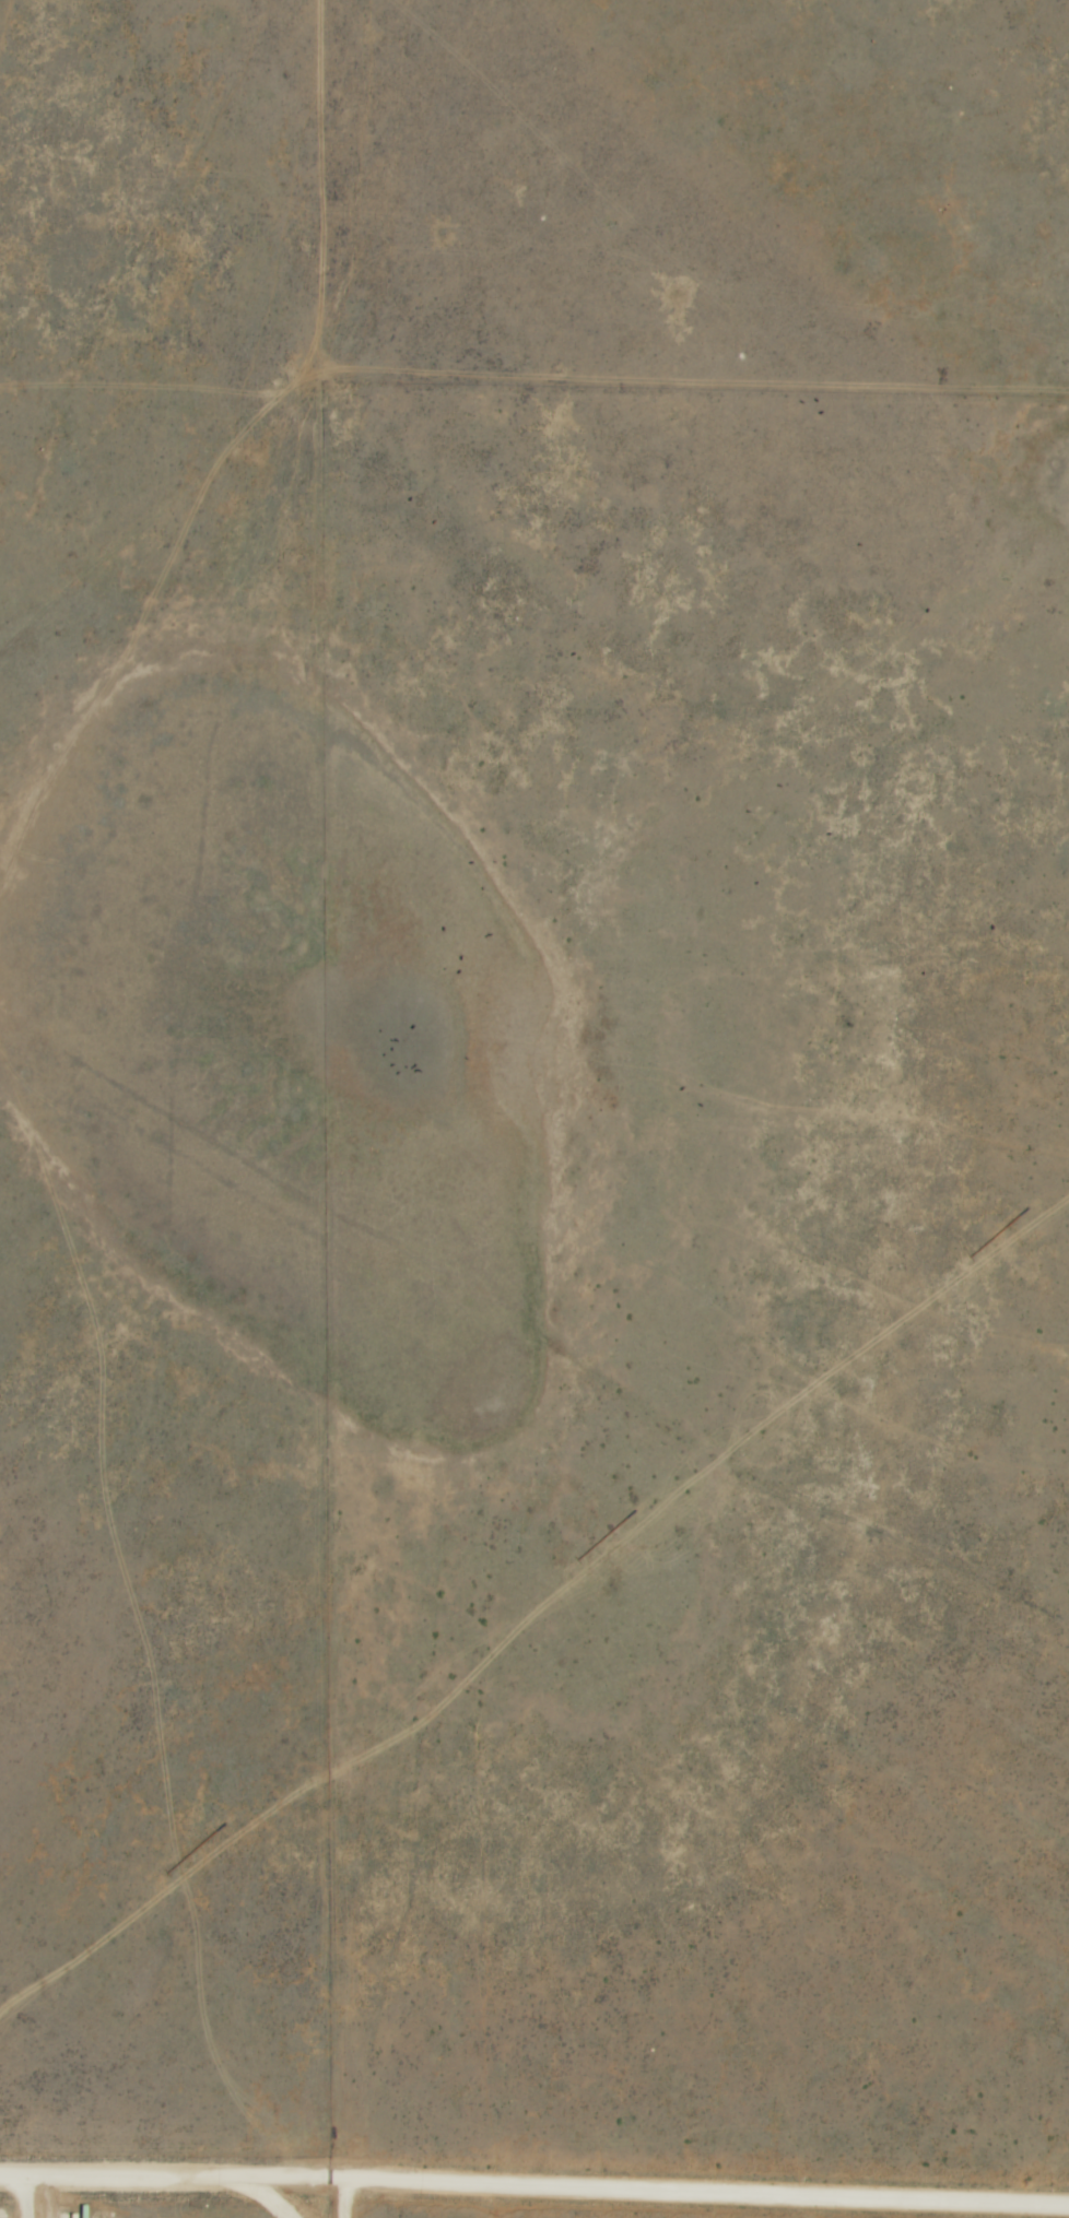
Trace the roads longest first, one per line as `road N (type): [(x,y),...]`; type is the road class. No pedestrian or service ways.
road 1 (residential): [(0,2183),(363,2185),(1068,2211)]

